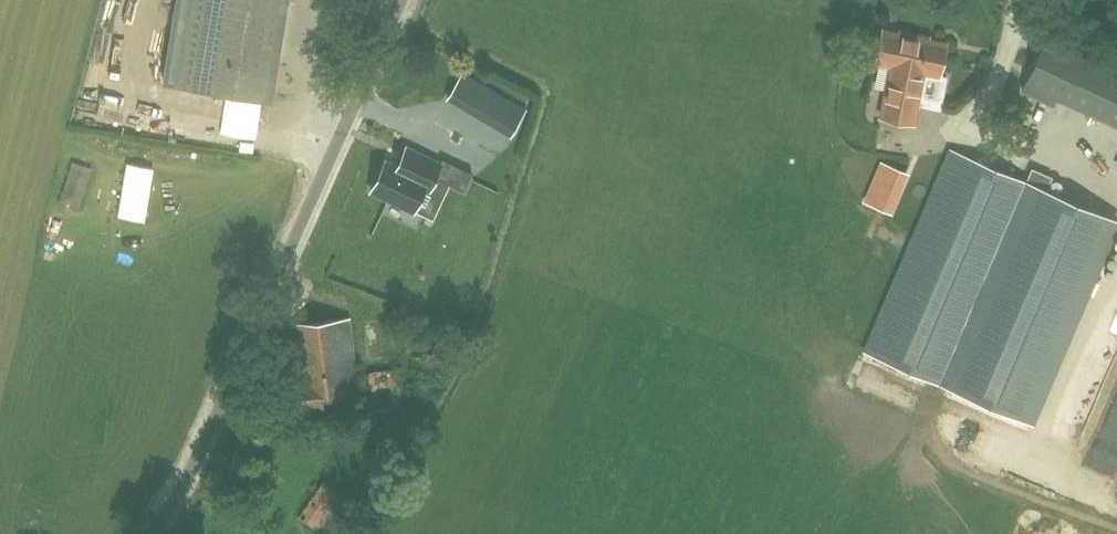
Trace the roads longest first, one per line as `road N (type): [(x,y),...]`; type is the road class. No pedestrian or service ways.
road 1 (unclassified): [(152,533),(175,500),(397,0)]

